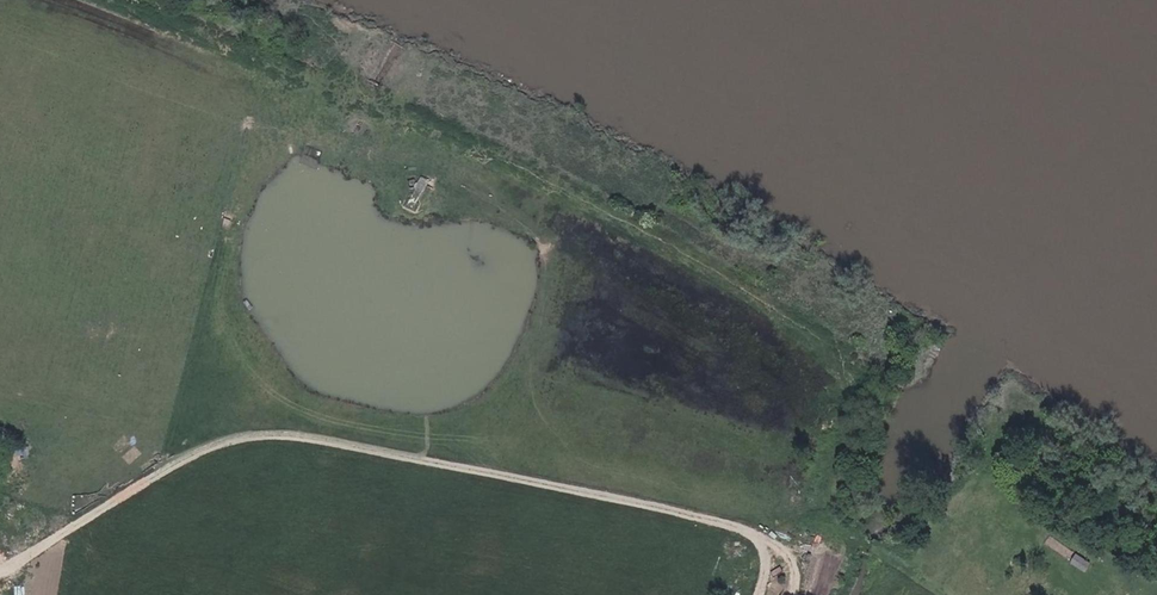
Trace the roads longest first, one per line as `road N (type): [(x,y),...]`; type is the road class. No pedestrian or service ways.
road 1 (track): [(947,594),(861,544),(505,474),(343,454),(214,457),(0,571)]

